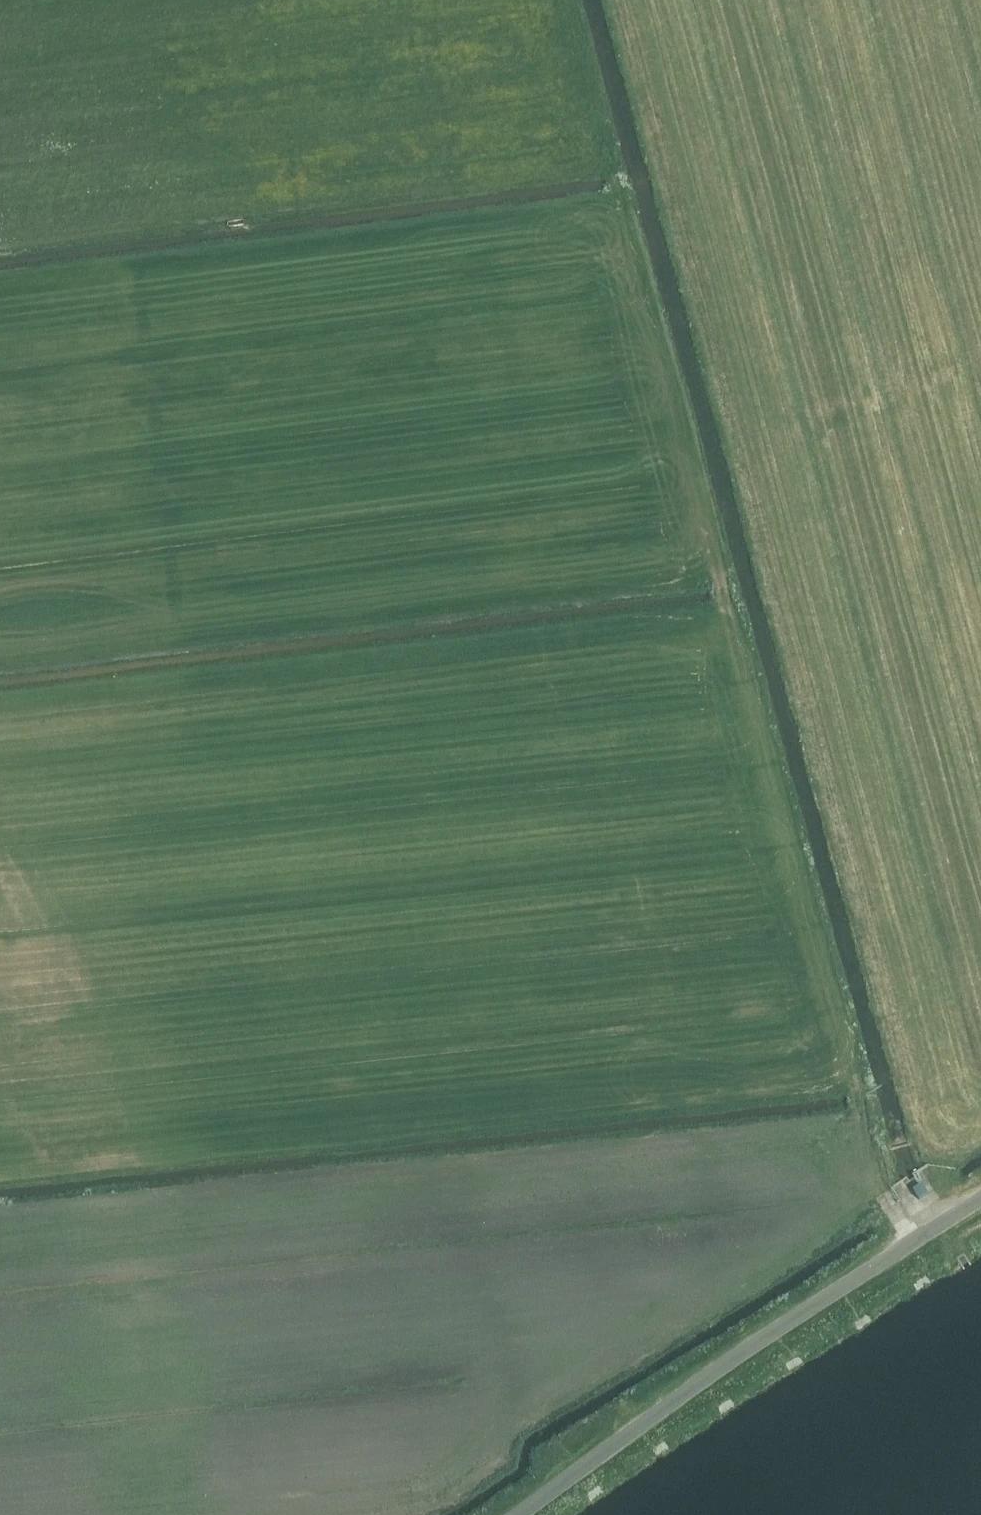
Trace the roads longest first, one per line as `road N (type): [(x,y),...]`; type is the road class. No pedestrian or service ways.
road 1 (unclassified): [(519,1514),(698,1382),(980,1200)]

